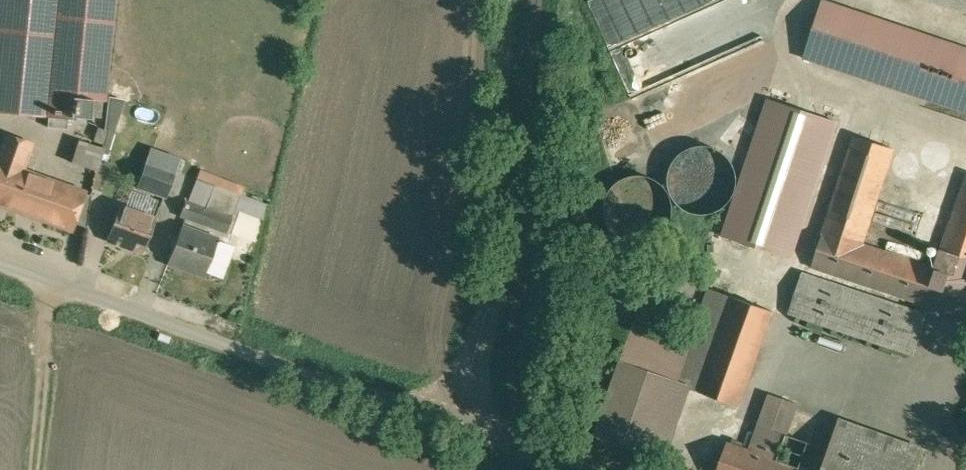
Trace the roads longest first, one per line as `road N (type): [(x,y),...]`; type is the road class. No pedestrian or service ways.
road 1 (unclassified): [(0,269),(585,469)]
road 2 (track): [(458,421),(495,250),(506,0)]

